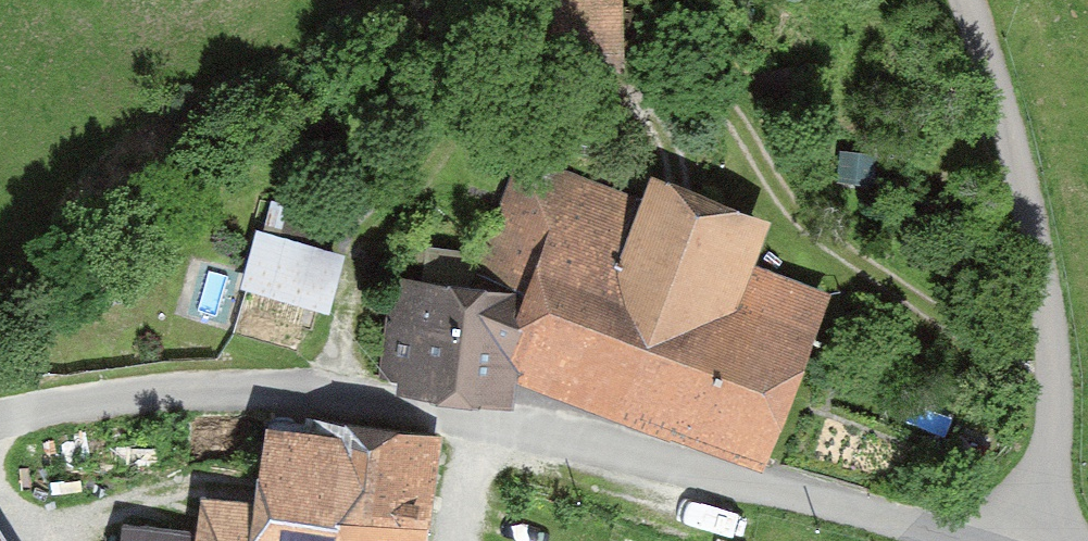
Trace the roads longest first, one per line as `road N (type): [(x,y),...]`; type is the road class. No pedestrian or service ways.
road 1 (unclassified): [(0,422),(105,401),(267,393),(543,433),(971,540)]
road 2 (unclassified): [(969,0),(1013,141),(1050,315),(1055,425),(1033,540)]

